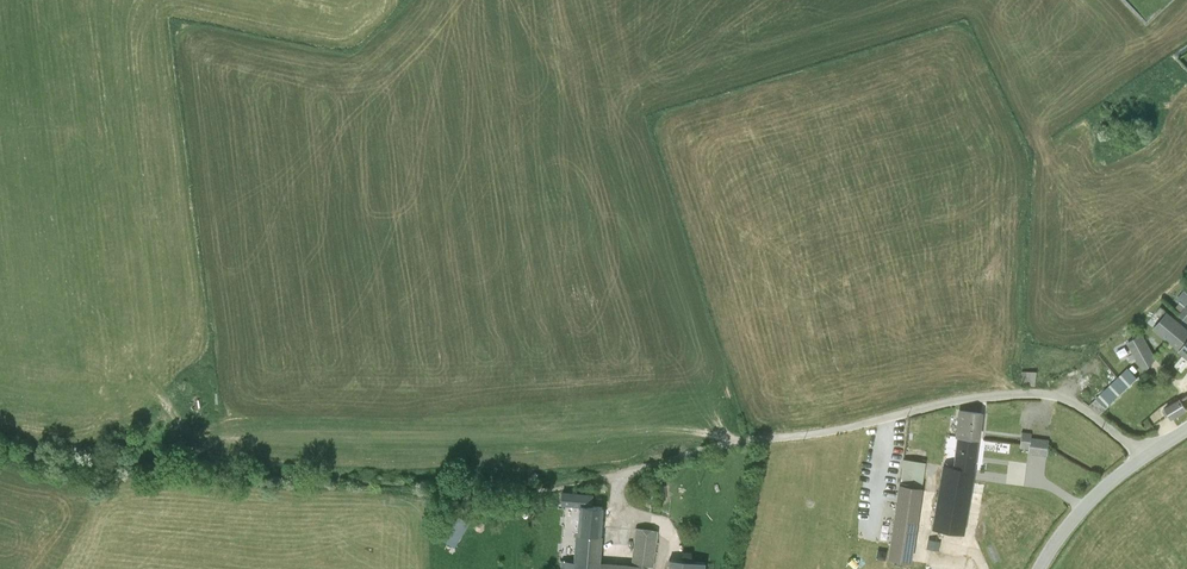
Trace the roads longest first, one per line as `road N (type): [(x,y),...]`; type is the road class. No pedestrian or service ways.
road 1 (unclassified): [(1145,455),(1067,396),(1019,393),(714,448),(621,476)]
road 2 (track): [(154,420),(140,443),(143,462),(208,473),(423,485),(621,476)]
road 3 (tertiary): [(1039,568),(1084,506),(1145,455)]

